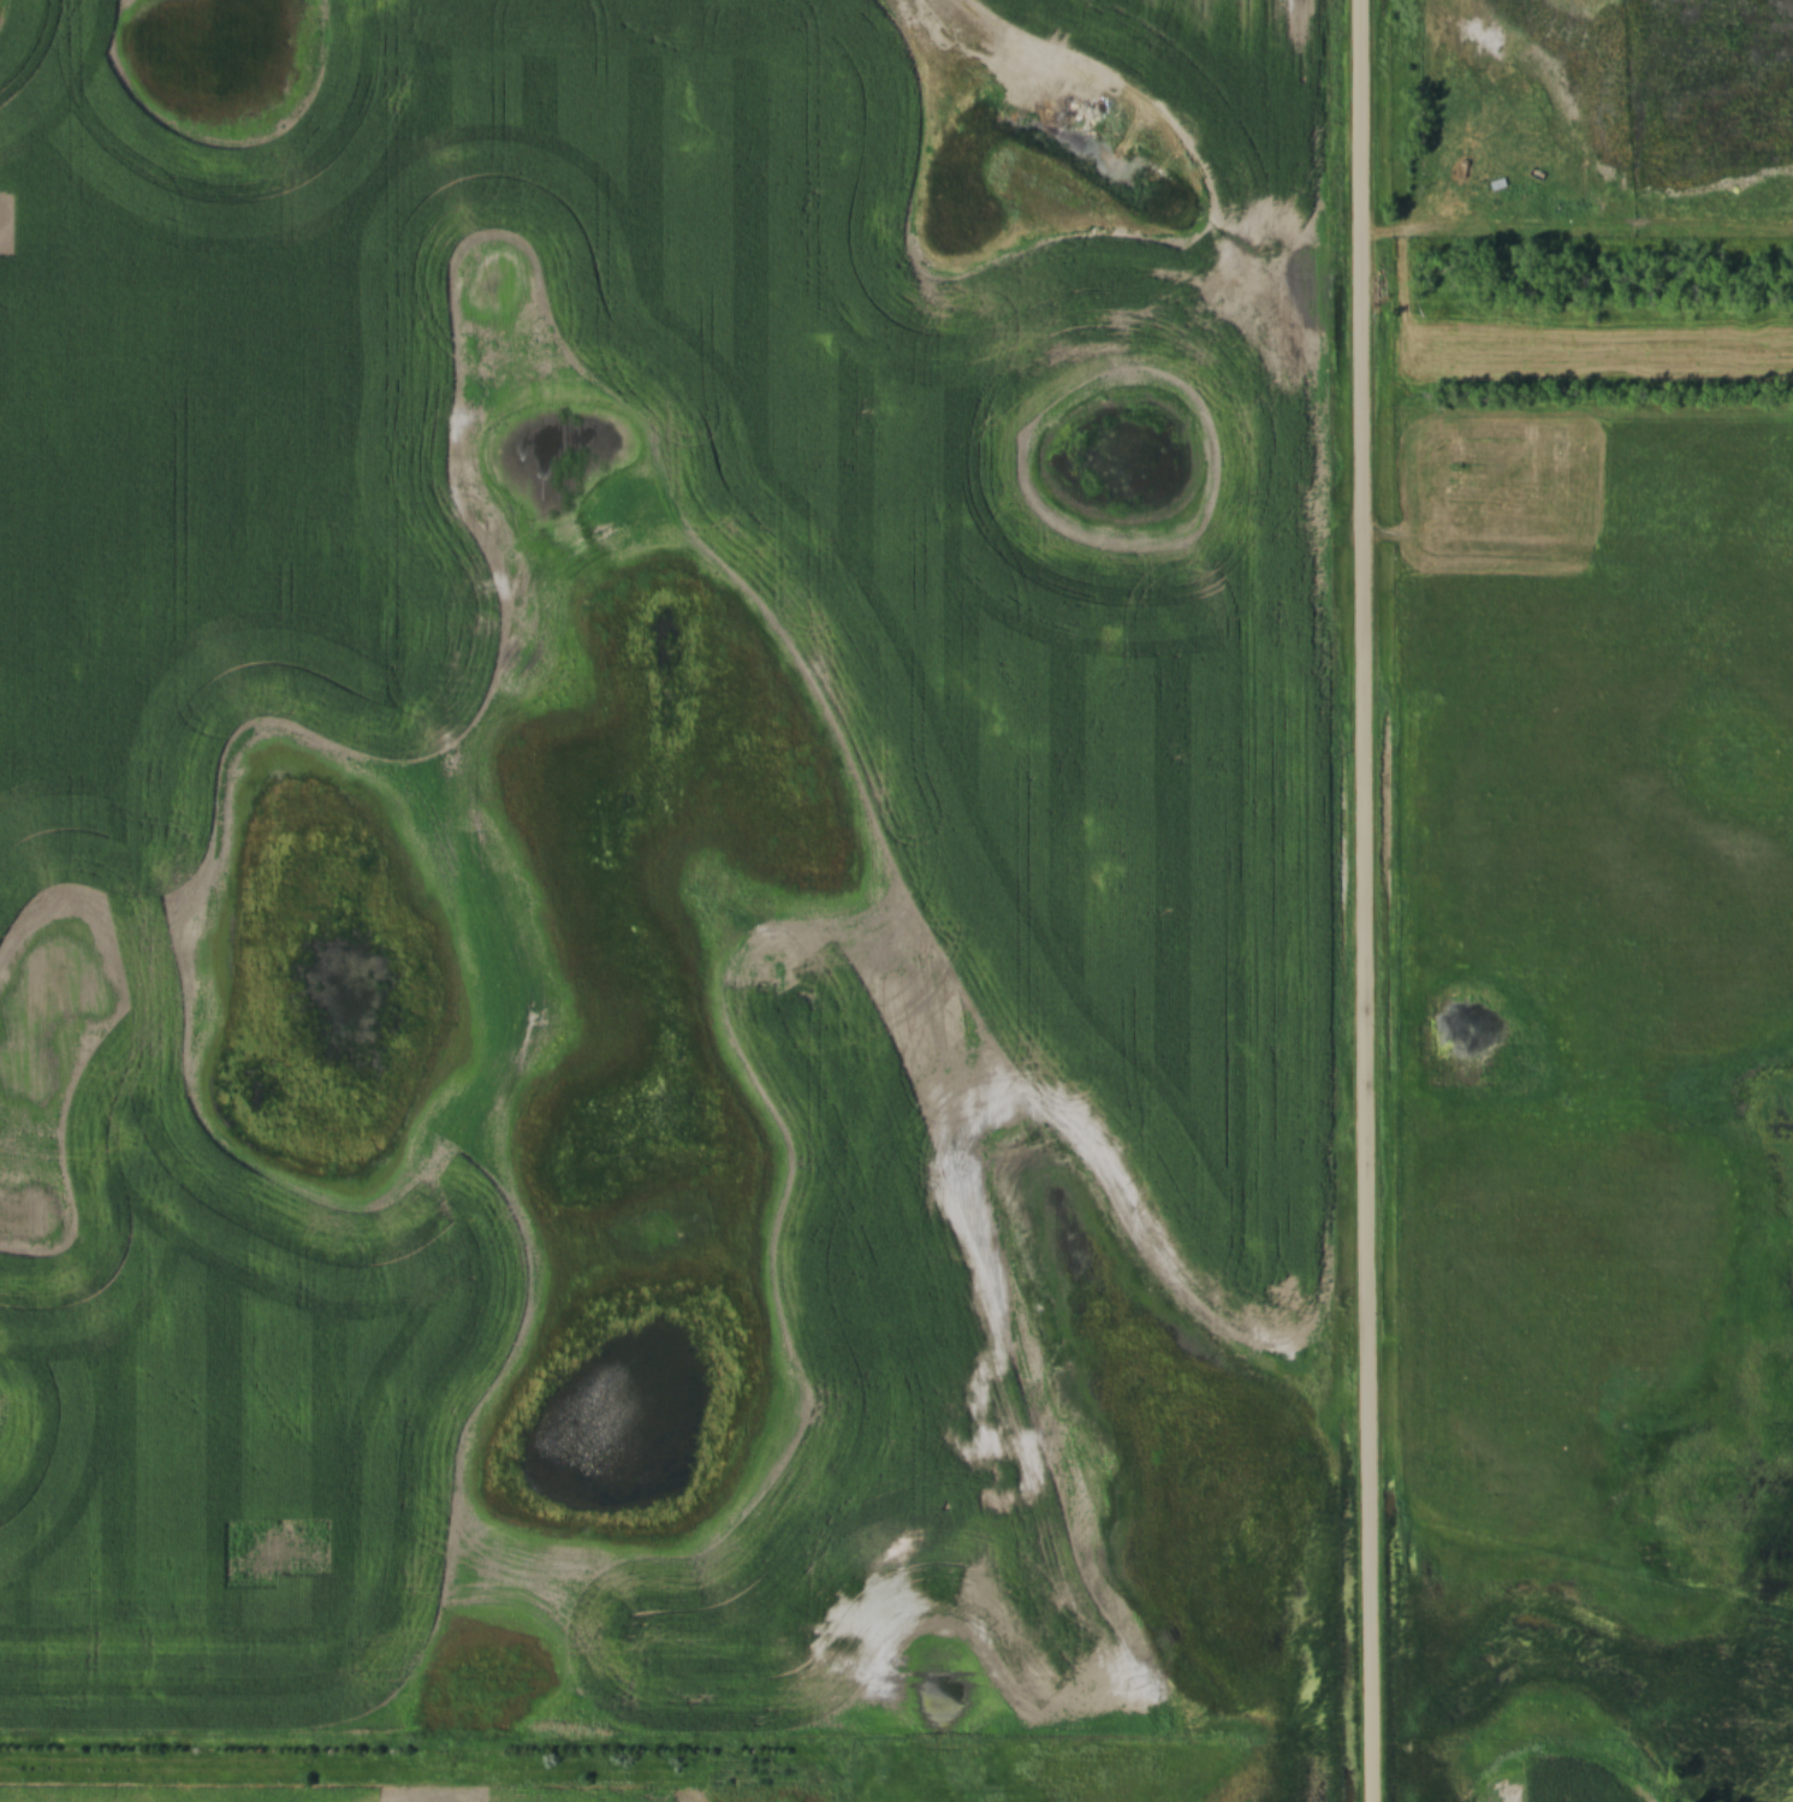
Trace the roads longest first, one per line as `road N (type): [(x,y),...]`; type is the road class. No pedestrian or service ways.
road 1 (track): [(1370,1801),(1360,0)]

